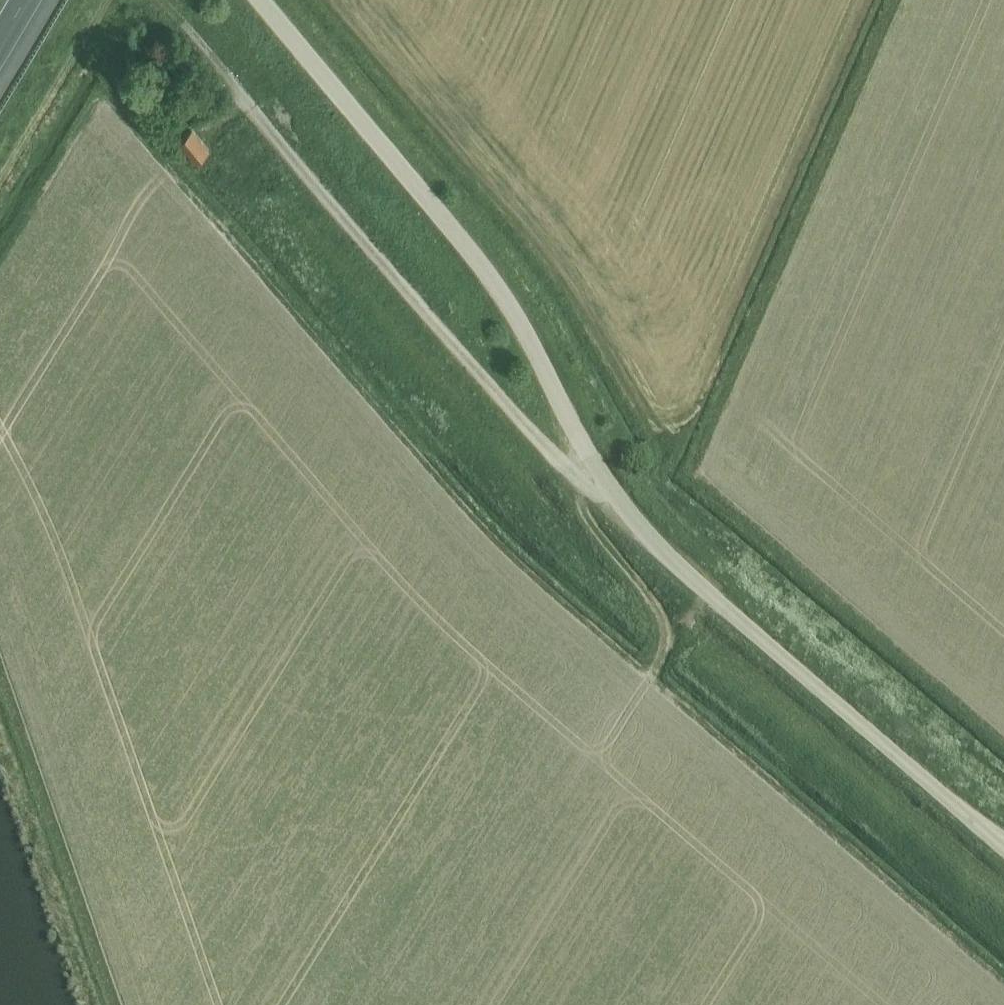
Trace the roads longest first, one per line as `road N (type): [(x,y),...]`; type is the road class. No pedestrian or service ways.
road 1 (unclassified): [(260,0),(489,280),(607,487),(645,532),(1003,856)]

